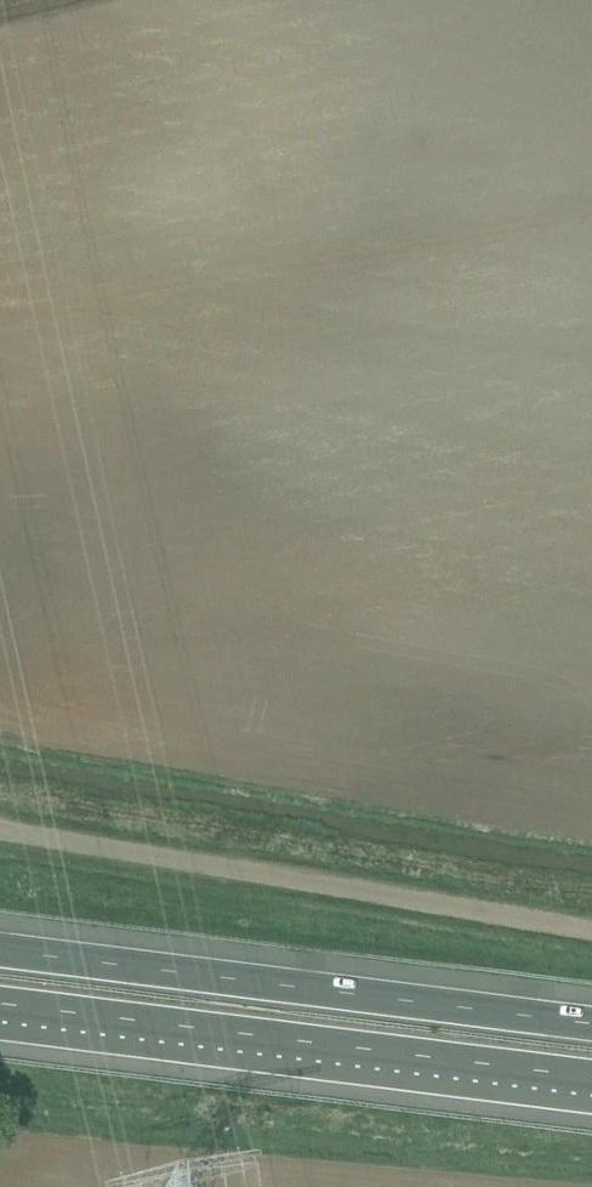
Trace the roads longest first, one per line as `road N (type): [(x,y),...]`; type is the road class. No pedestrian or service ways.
road 1 (unclassified): [(0,829),(591,931)]
road 2 (motorway): [(0,1004),(591,1078)]
road 3 (motorway): [(591,1017),(0,946)]

